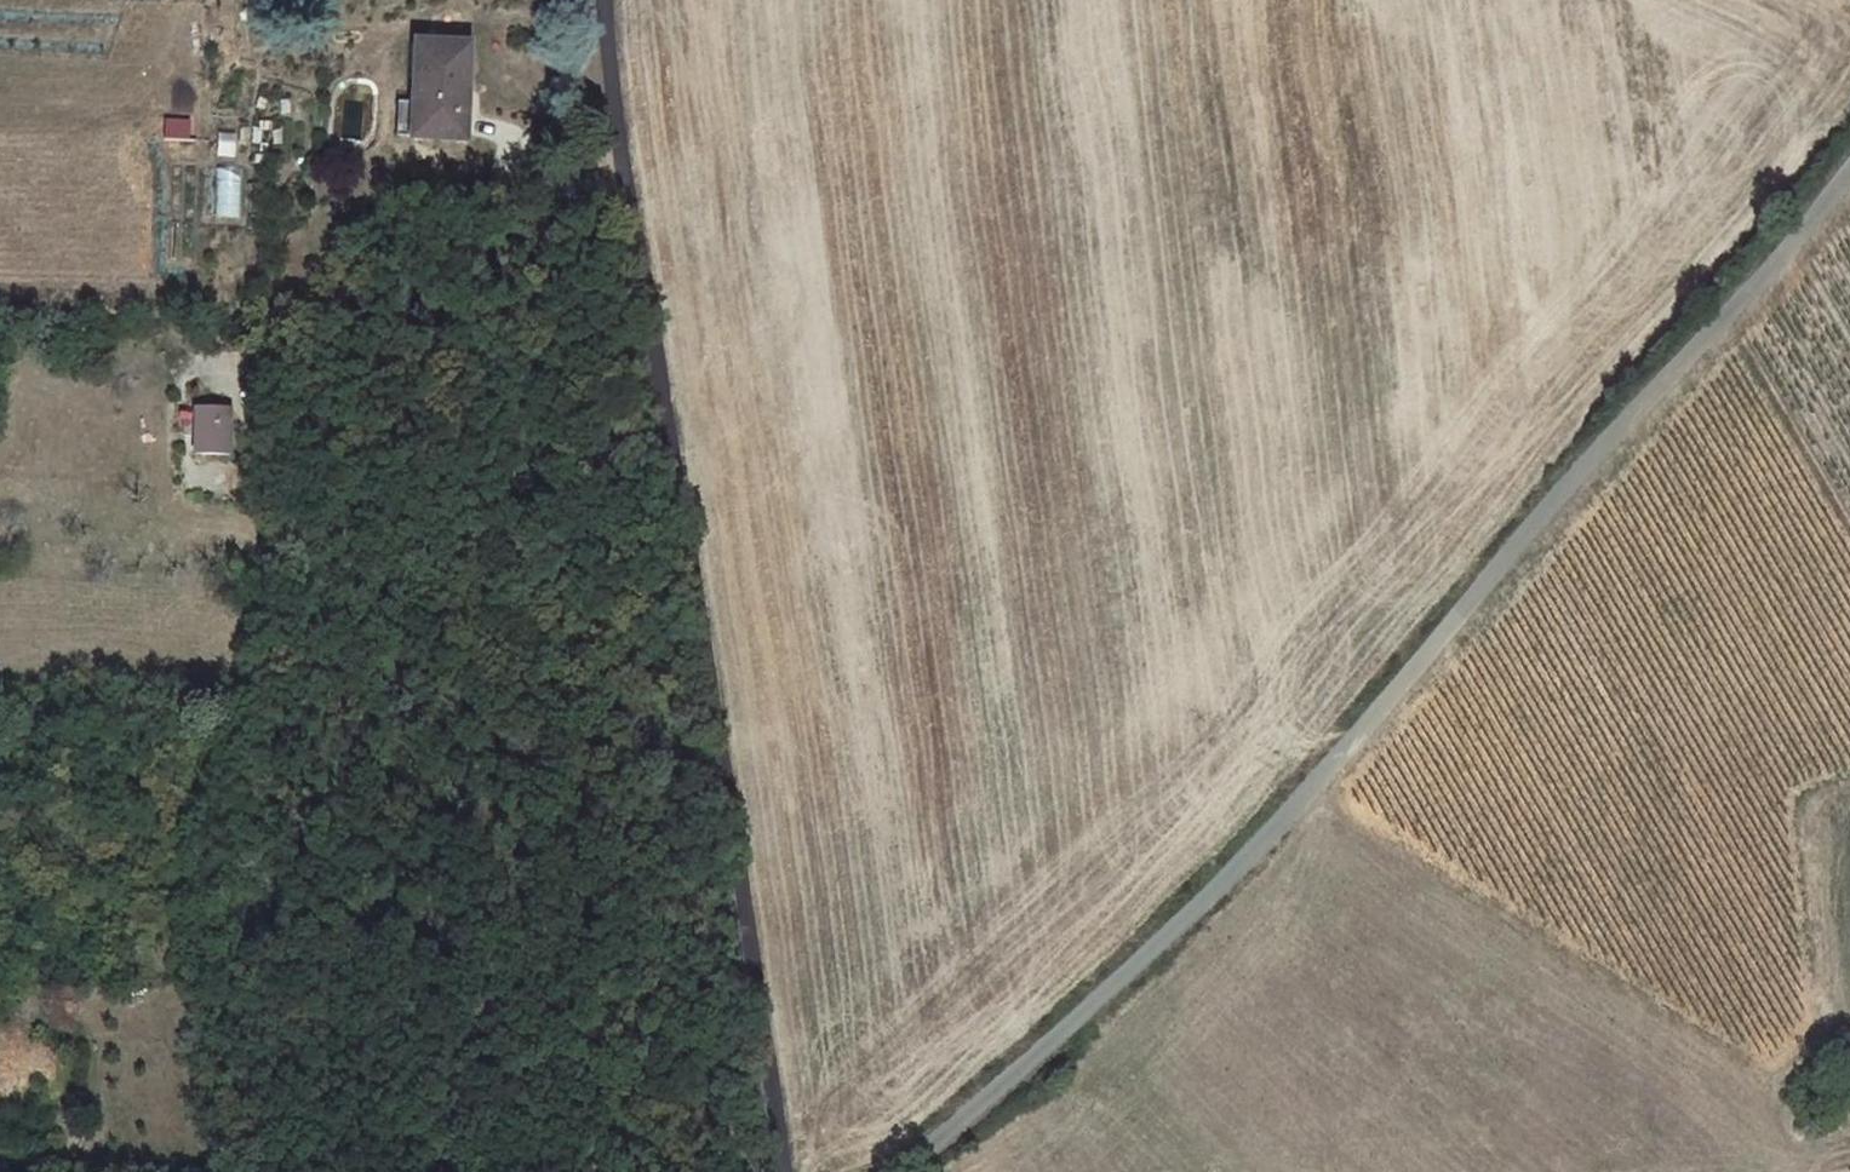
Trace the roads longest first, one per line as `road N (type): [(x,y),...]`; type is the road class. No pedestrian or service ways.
road 1 (unclassified): [(908,1171),(1272,832),(1849,166)]
road 2 (unclassified): [(602,0),(610,147),(776,1060),(783,1171)]

